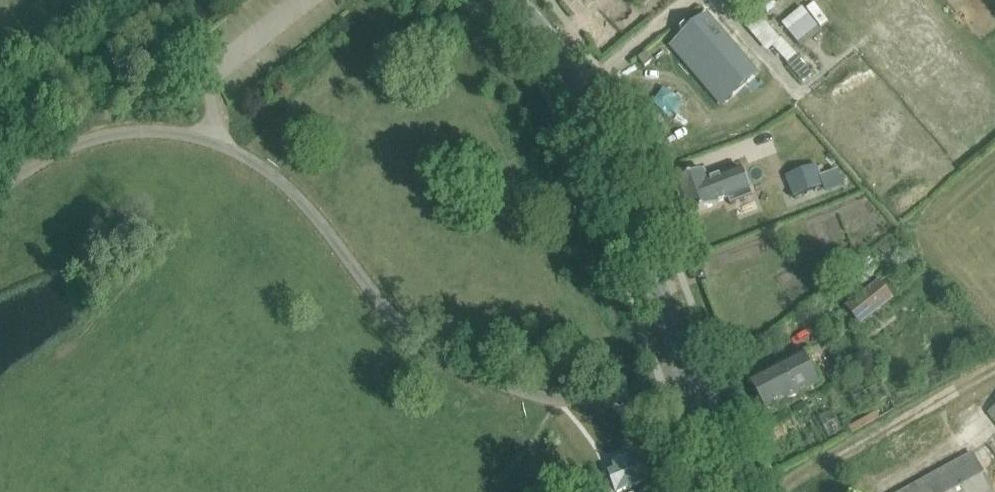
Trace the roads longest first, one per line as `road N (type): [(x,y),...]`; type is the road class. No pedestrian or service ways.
road 1 (tertiary): [(693,383),(580,96),(512,0)]
road 2 (unclassified): [(544,397),(605,397),(693,383)]

